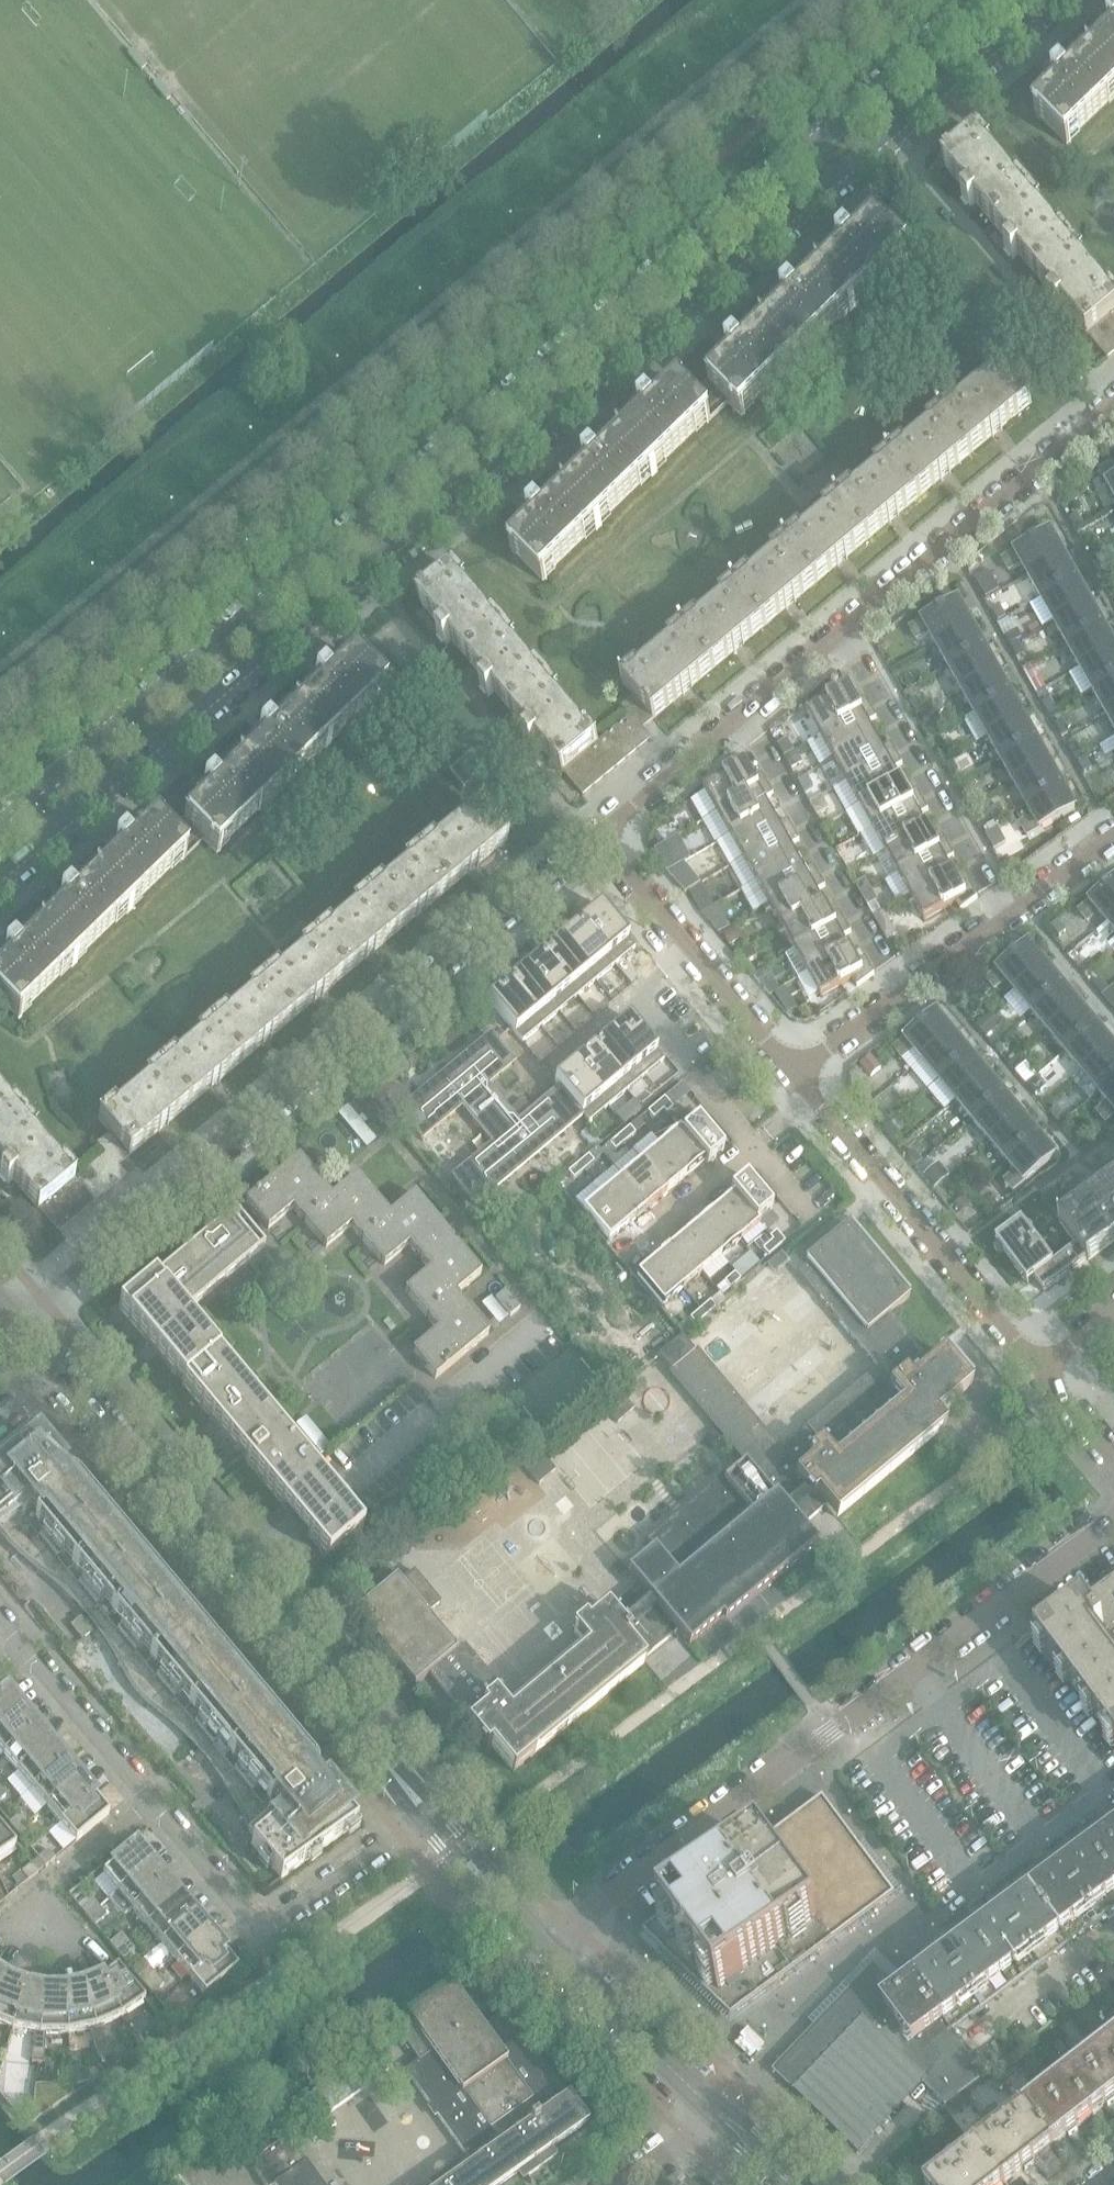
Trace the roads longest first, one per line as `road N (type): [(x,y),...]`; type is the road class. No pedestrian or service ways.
road 1 (tertiary): [(0,875),(1045,0)]
road 2 (tertiary): [(975,0),(0,815)]
road 3 (residential): [(17,1322),(605,835)]
road 4 (residential): [(548,1945),(1113,1519)]
road 5 (residential): [(0,1616),(267,1935),(429,1812)]
road 6 (residential): [(429,1812),(62,1376)]
road 7 (residential): [(799,1074),(1046,1367)]
road 8 (residential): [(1113,411),(846,634)]
road 9 (residential): [(1001,923),(846,634)]
road 10 (residential): [(900,999),(745,718)]
road 11 (residential): [(605,835),(799,1074)]
road 12 (residential): [(716,2112),(548,1945)]
road 13 (residential): [(745,718),(605,835)]
road 14 (residential): [(548,1945),(429,1812)]
road 15 (residential): [(1001,923),(1113,839)]
road 16 (residential): [(846,634),(745,718)]
road 17 (residential): [(900,999),(1001,923)]
road 18 (residential): [(799,1074),(900,999)]
road 19 (residential): [(616,2184),(716,2112)]

